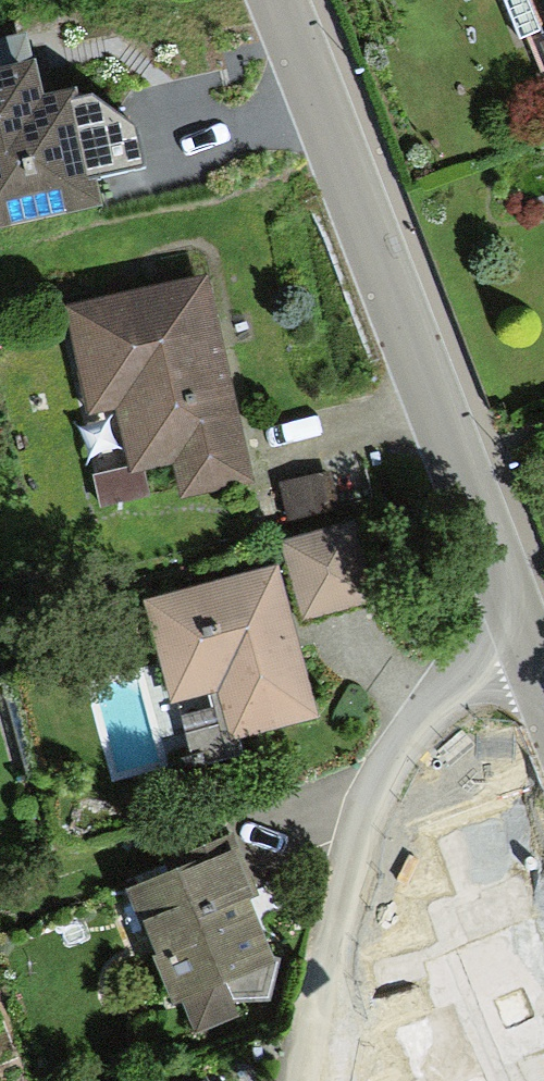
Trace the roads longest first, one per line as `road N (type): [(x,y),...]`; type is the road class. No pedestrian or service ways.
road 1 (tertiary): [(529,651),(464,459),(279,0)]
road 2 (residential): [(529,651),(437,696),(362,795),(306,1080)]

